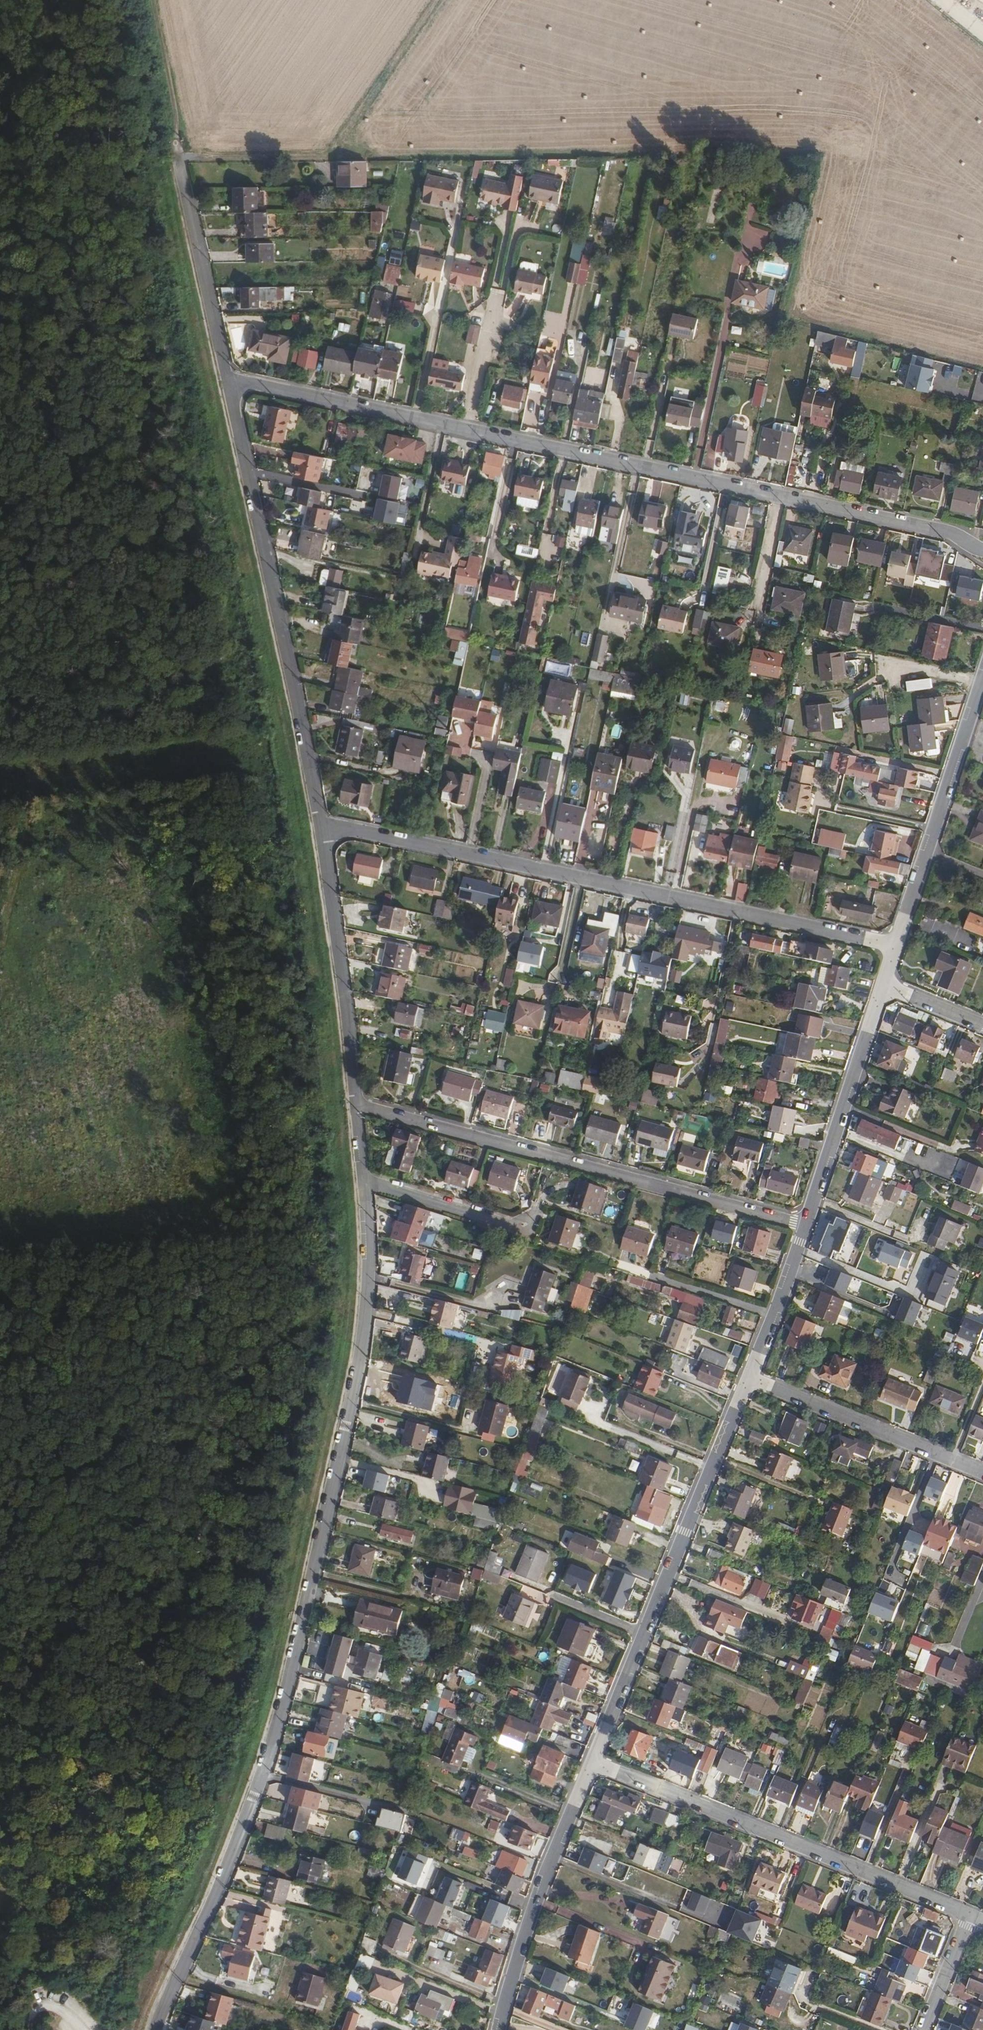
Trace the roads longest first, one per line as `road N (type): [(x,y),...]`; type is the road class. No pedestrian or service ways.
road 1 (residential): [(154,2029),(227,1871),(288,1673),(369,1303),(364,1181)]
road 2 (residential): [(228,378),(940,531),(982,554)]
road 3 (residential): [(317,824),(897,944)]
road 4 (residential): [(356,1104),(809,1220)]
road 5 (residential): [(317,824),(228,378)]
road 6 (tertiary): [(592,1760),(749,1377)]
road 7 (residential): [(592,1760),(970,1915)]
road 8 (track): [(180,157),(328,155),(434,0)]
road 9 (tertiary): [(500,2029),(539,1892),(592,1760)]
road 10 (residential): [(356,1104),(317,824)]
road 11 (tertiary): [(897,944),(982,677)]
road 12 (residential): [(982,1474),(749,1377)]
road 13 (tertiary): [(809,1220),(884,985)]
road 14 (residential): [(228,378),(184,186)]
road 15 (track): [(184,186),(153,0)]
road 16 (residential): [(364,1181),(509,1225),(528,1219)]
road 17 (tertiary): [(749,1377),(809,1220)]
road 18 (residential): [(970,1915),(926,2029)]

